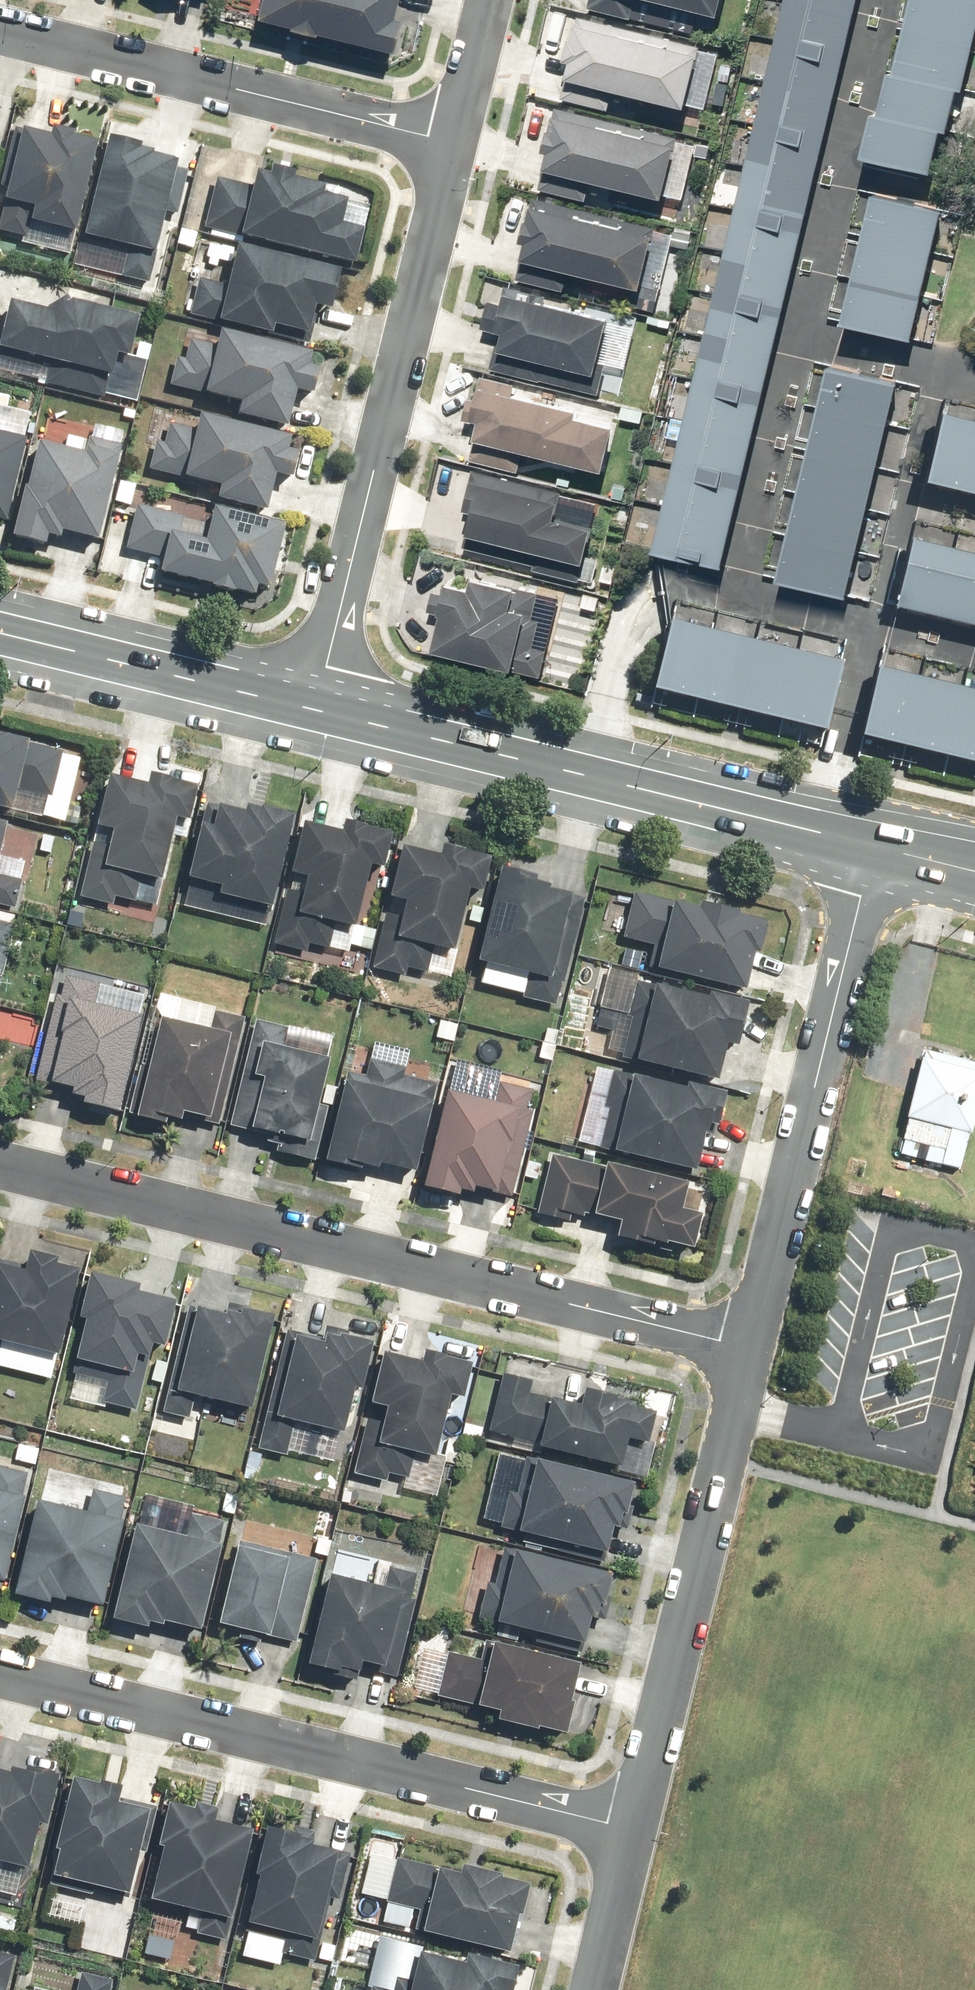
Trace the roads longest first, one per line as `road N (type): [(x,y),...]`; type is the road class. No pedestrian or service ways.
road 1 (residential): [(0,1163),(753,1349)]
road 2 (residential): [(636,1829),(0,1673)]
road 3 (residential): [(453,144),(314,706)]
road 4 (secondary): [(314,706),(873,846)]
road 5 (residential): [(873,846),(753,1349)]
road 6 (residential): [(753,1349),(636,1829)]
road 7 (residential): [(0,30),(453,144)]
road 8 (secondary): [(0,629),(314,706)]
road 9 (residential): [(636,1829),(596,1989)]
road 10 (residential): [(490,0),(453,144)]

